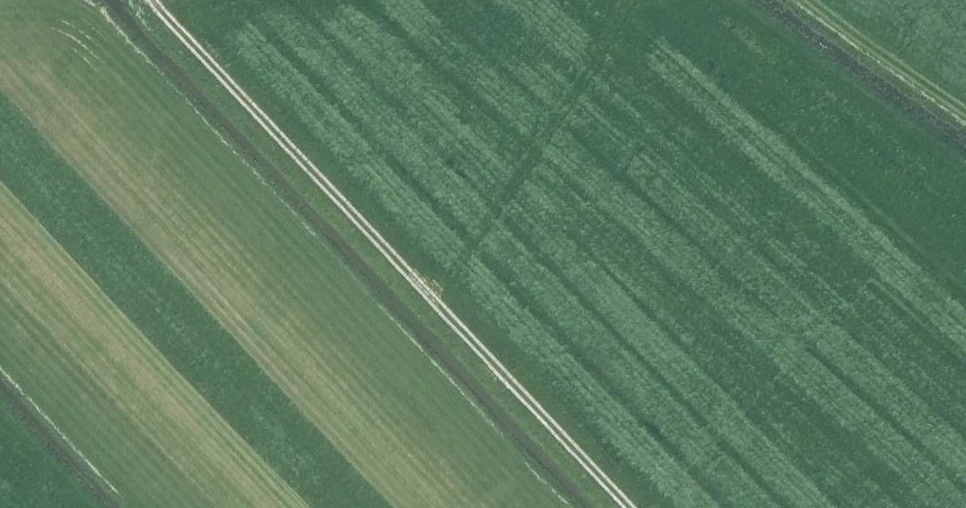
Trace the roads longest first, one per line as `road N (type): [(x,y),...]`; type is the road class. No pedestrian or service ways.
road 1 (track): [(153,0),(629,507)]

